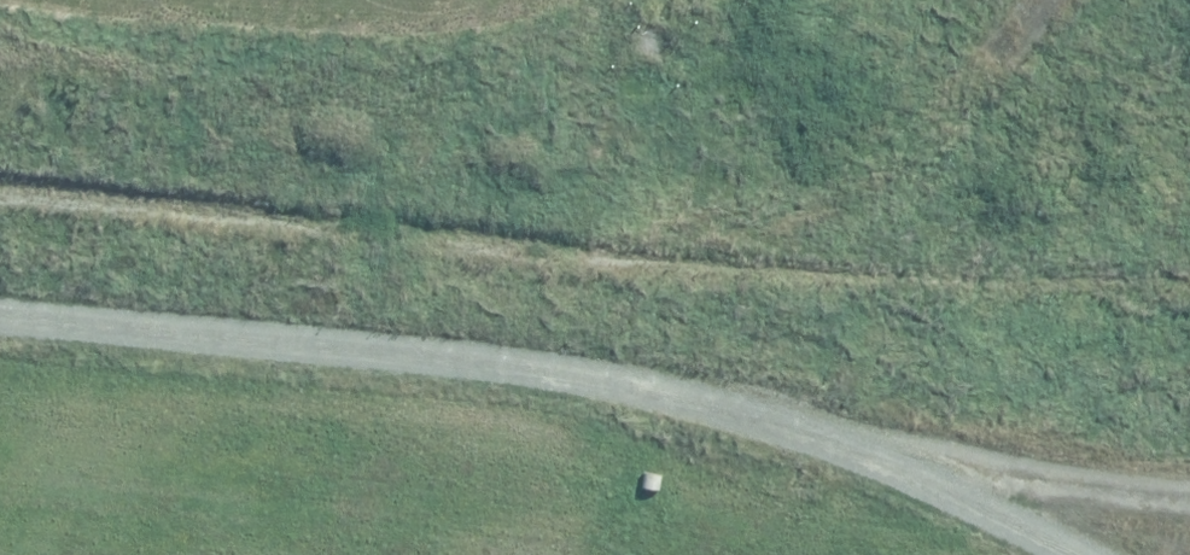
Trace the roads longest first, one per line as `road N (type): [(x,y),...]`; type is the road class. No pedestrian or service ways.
road 1 (track): [(0,320),(560,373),(702,395),(830,434),(1077,554)]
road 2 (track): [(937,290),(0,100)]
road 3 (track): [(688,243),(806,202),(883,164),(956,109),(1055,0)]
road 4 (track): [(830,434),(1119,491),(1189,496)]
road 5 (track): [(1189,328),(937,290)]

